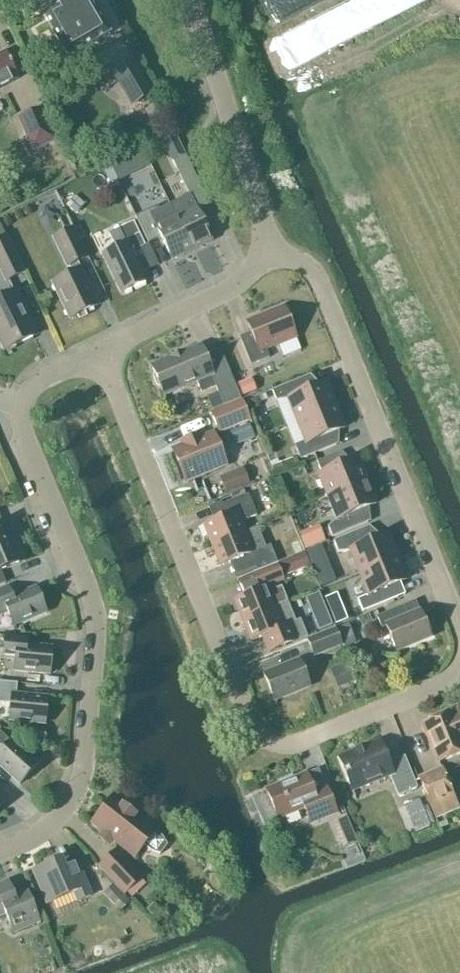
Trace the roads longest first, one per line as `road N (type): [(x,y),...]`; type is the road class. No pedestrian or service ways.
road 1 (residential): [(459,662),(442,682),(296,742),(256,731),(97,351)]
road 2 (residential): [(0,850),(48,825),(78,786),(96,625),(23,427),(22,407)]
road 3 (residential): [(269,242),(317,278),(459,625)]
road 4 (residential): [(194,0),(269,242)]
road 5 (residential): [(97,351),(233,286),(269,242)]

